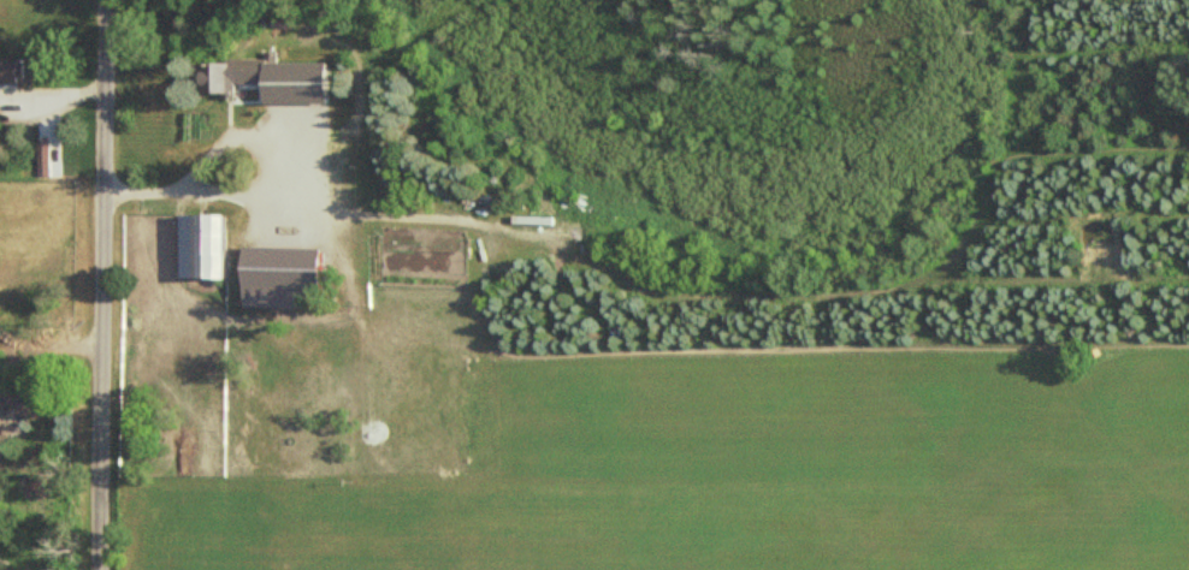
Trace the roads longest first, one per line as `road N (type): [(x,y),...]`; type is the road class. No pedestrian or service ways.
road 1 (residential): [(100,569),(103,0)]

